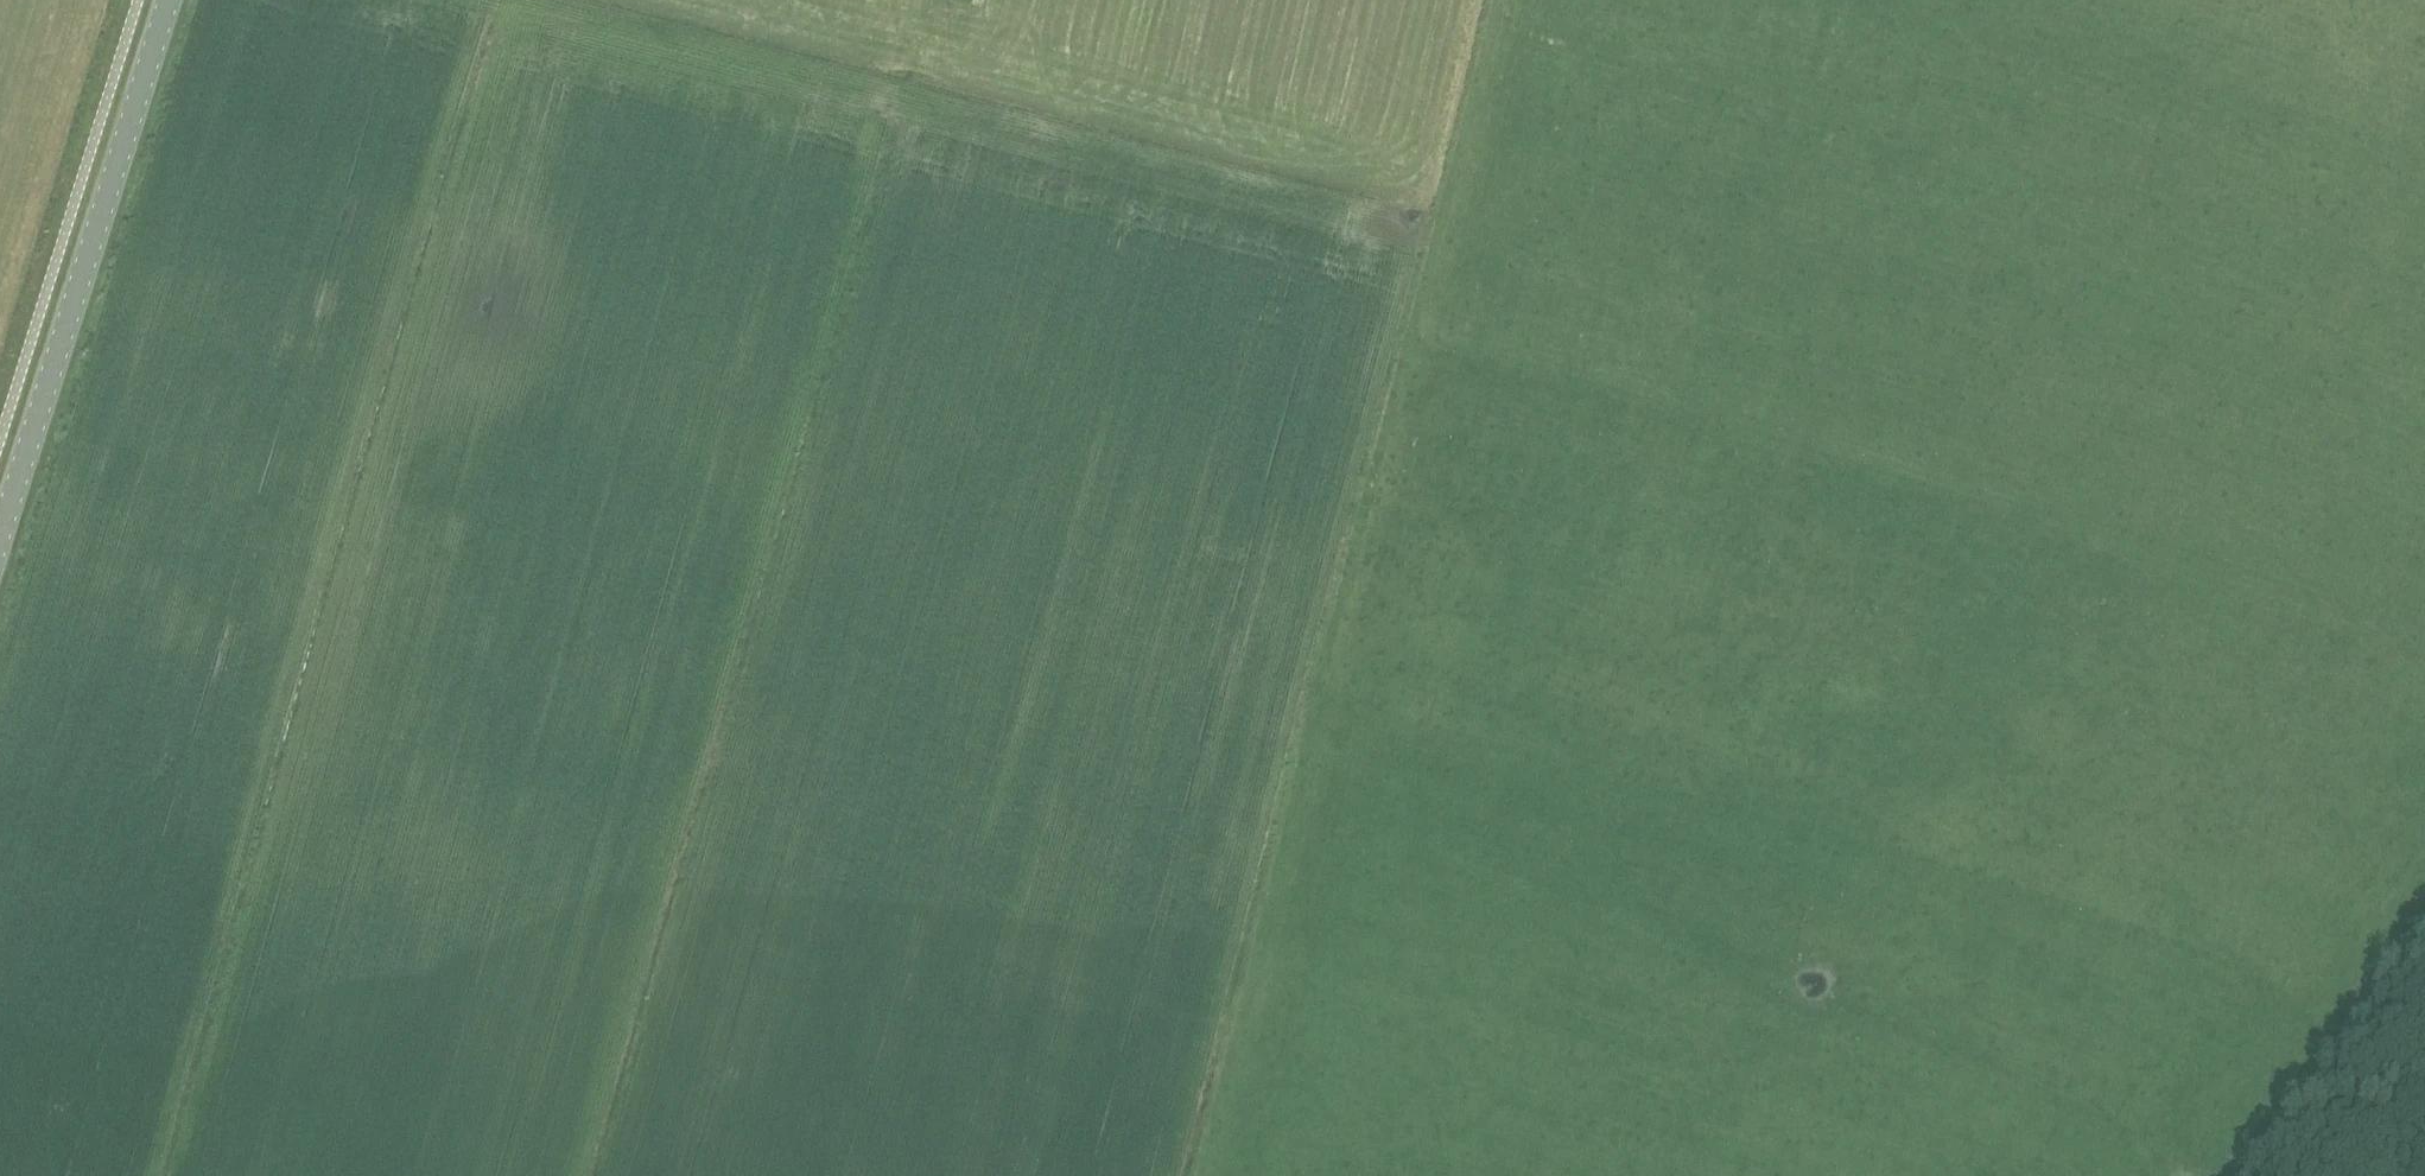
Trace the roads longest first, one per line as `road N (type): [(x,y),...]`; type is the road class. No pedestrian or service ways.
road 1 (secondary): [(0,538),(169,0)]
road 2 (track): [(2264,1175),(2424,961)]

